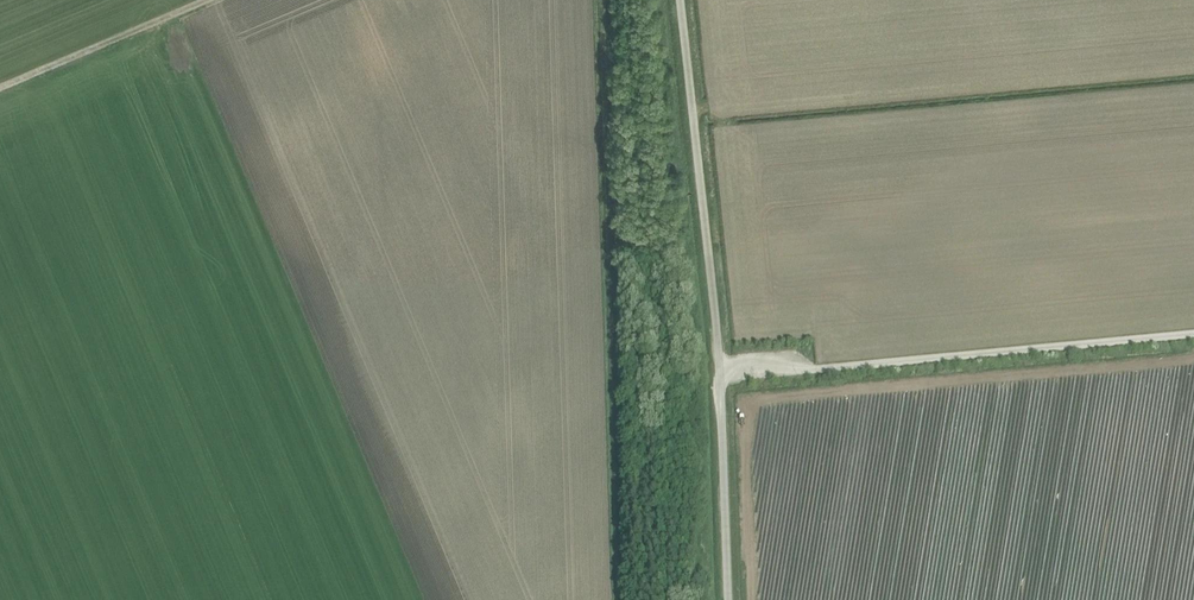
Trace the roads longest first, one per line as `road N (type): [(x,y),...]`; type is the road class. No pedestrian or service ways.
road 1 (unclassified): [(728,599),(720,377),(681,0)]

